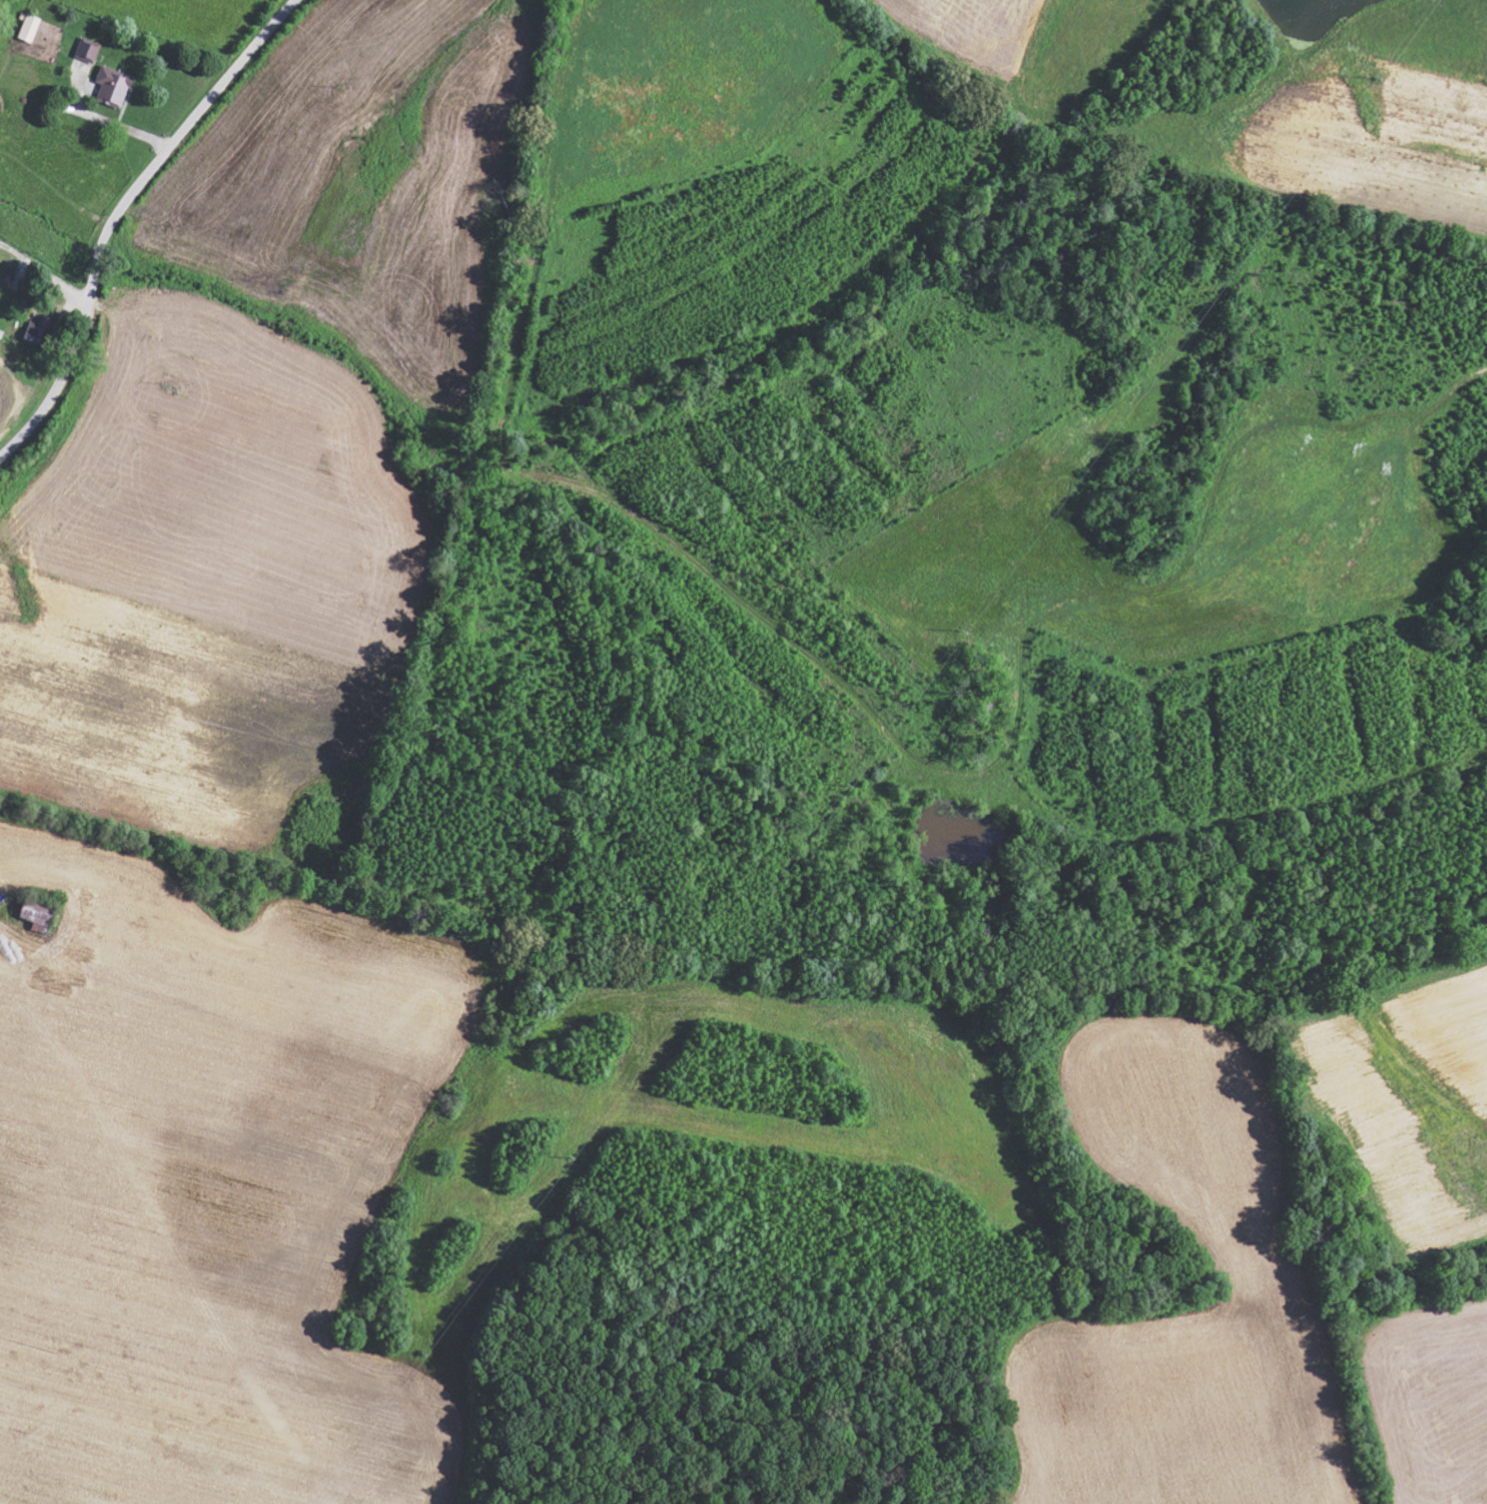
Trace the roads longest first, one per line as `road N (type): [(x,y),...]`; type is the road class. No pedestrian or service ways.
road 1 (residential): [(0,459),(68,366),(125,206),(299,0)]

